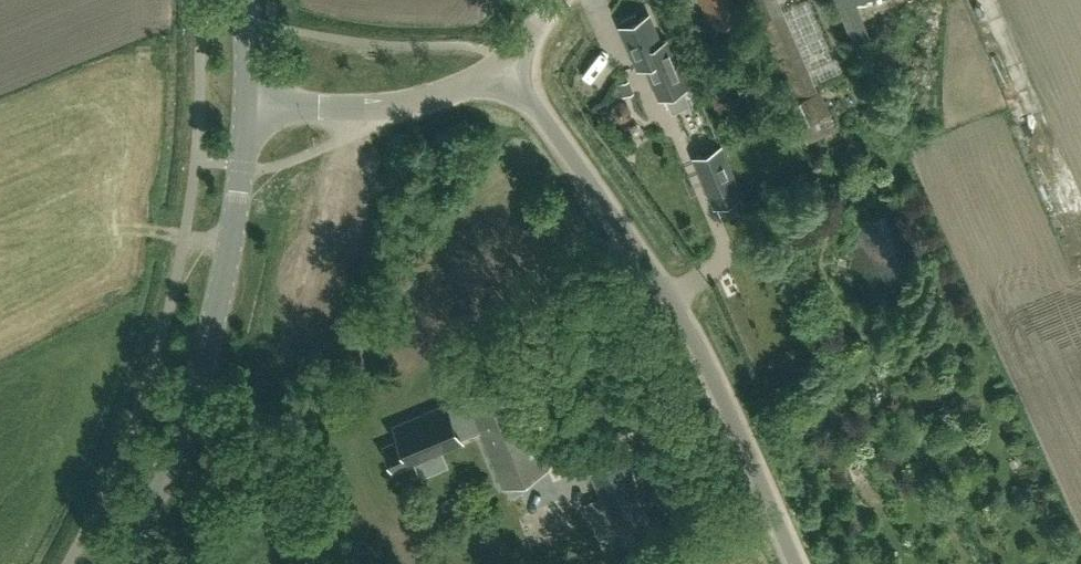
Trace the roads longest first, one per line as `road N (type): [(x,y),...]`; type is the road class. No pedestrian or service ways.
road 1 (unclassified): [(796,563),(671,300),(503,65)]
road 2 (secondary): [(121,563),(163,480),(210,338),(228,266),(246,106)]
road 3 (tertiary): [(246,106),(422,103),(503,65)]

